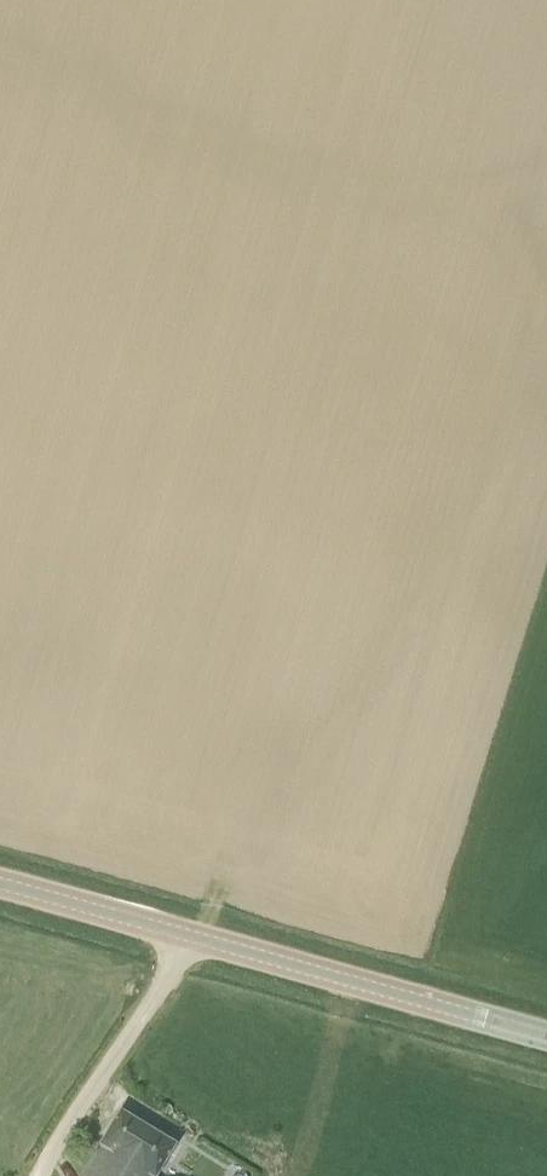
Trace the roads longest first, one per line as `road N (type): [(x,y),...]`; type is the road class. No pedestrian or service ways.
road 1 (tertiary): [(546,1037),(0,883)]

